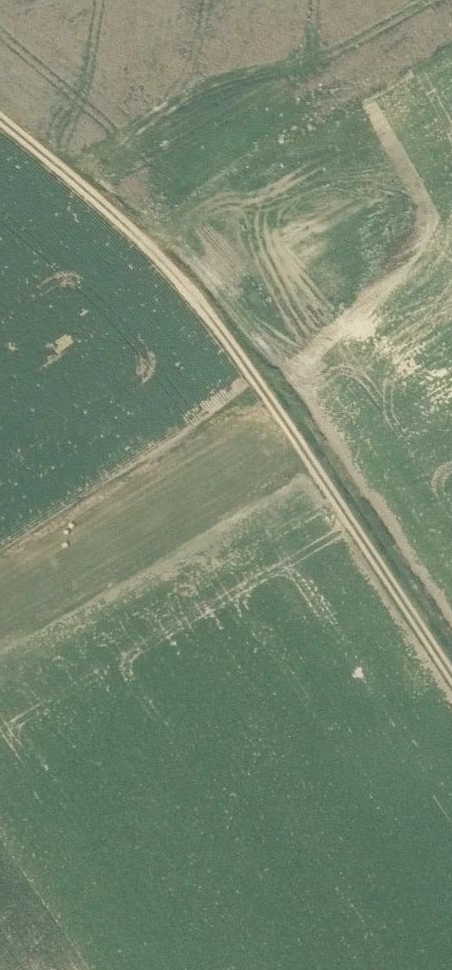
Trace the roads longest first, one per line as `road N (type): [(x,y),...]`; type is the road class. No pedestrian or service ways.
road 1 (track): [(451,675),(304,452),(167,266),(0,122)]

